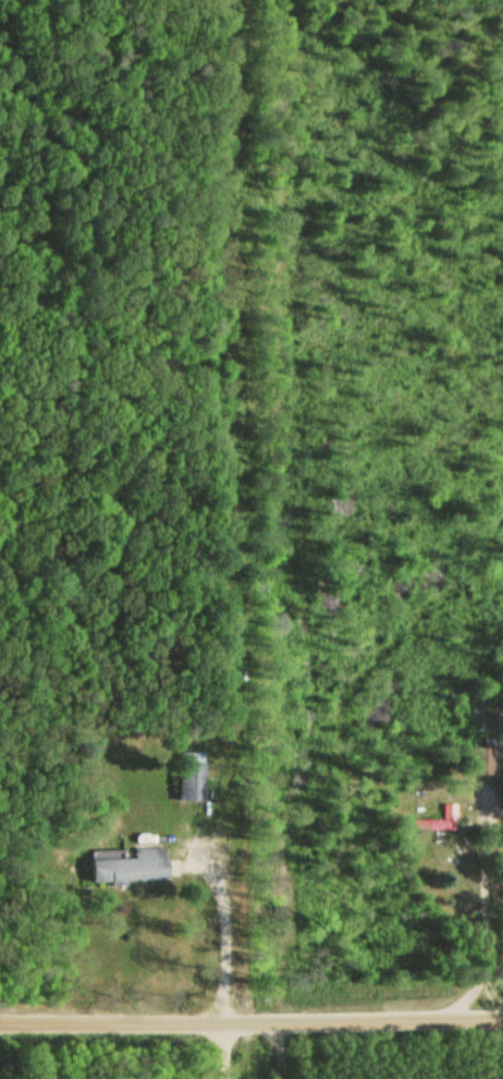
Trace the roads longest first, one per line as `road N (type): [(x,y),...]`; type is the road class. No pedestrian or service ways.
road 1 (residential): [(0,1023),(502,1017)]

